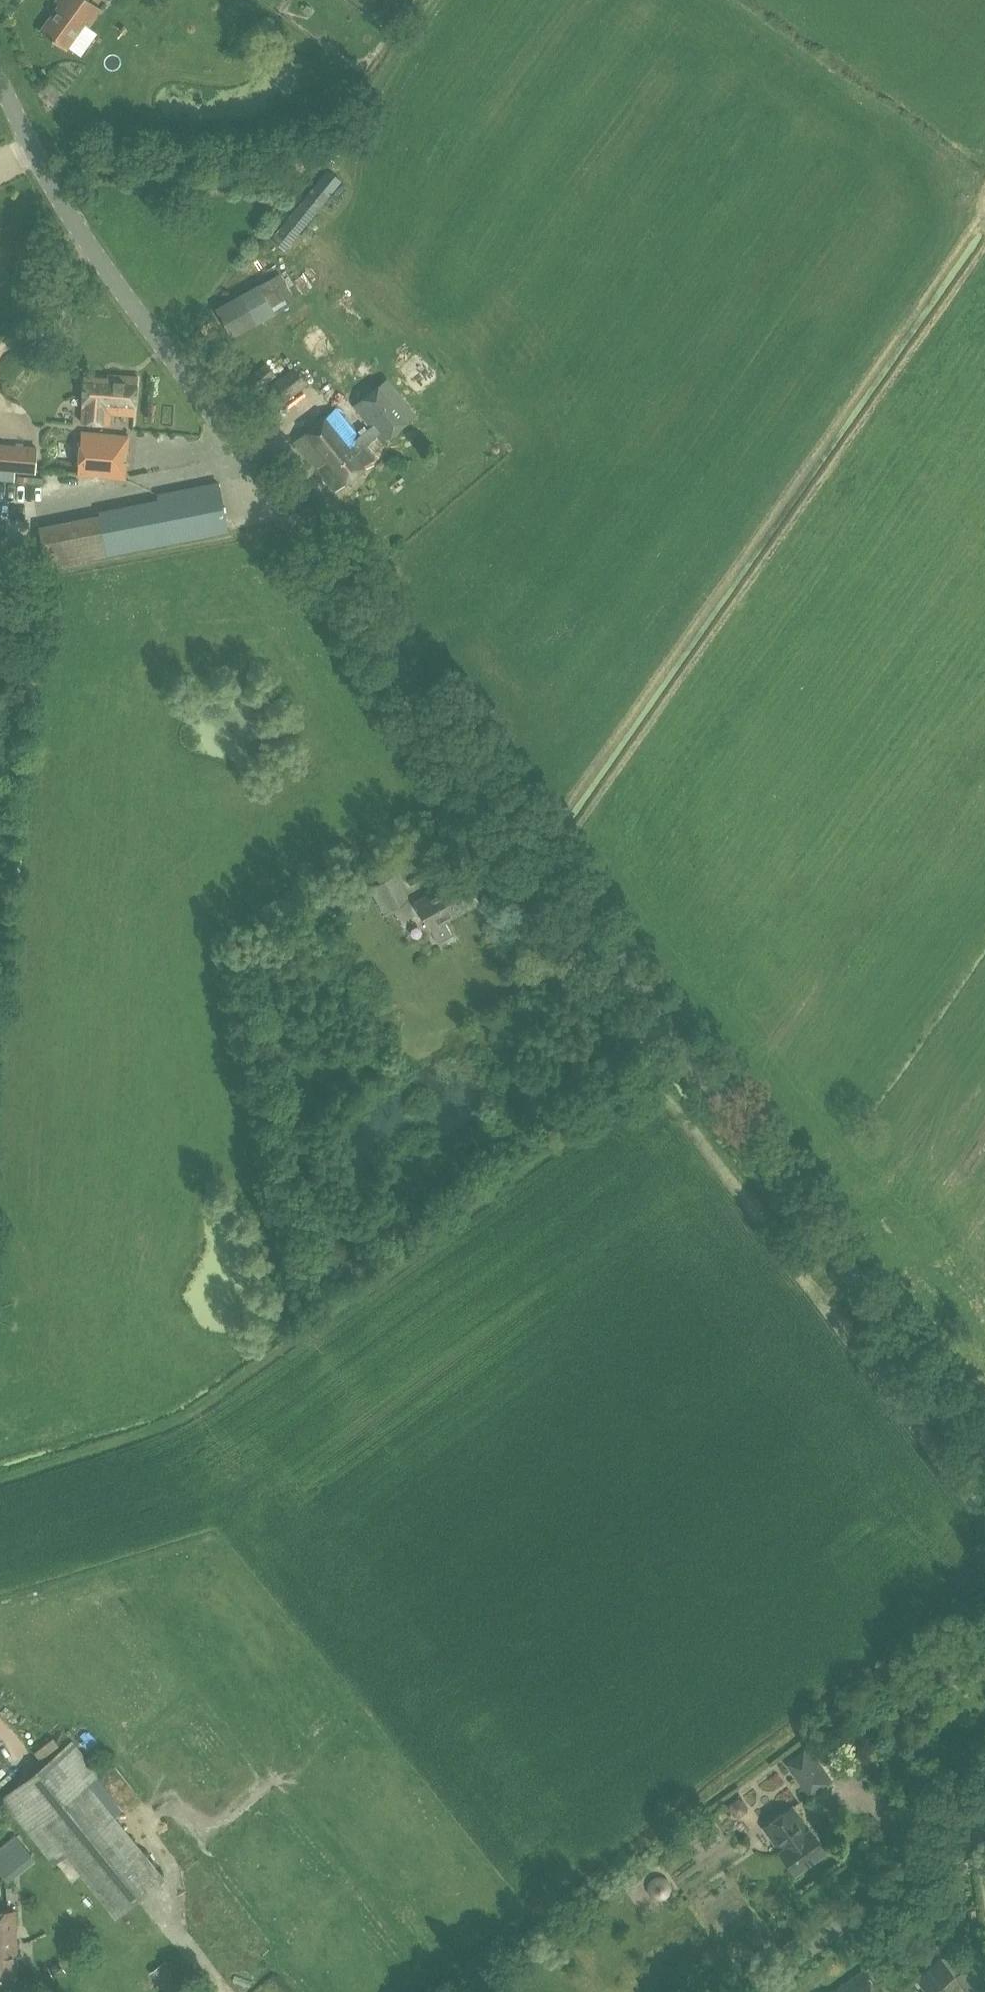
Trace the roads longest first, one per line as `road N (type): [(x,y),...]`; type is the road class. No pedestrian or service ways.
road 1 (tertiary): [(984,1430),(888,1286),(103,276),(0,64)]
road 2 (unclassified): [(740,1991),(984,1812)]

